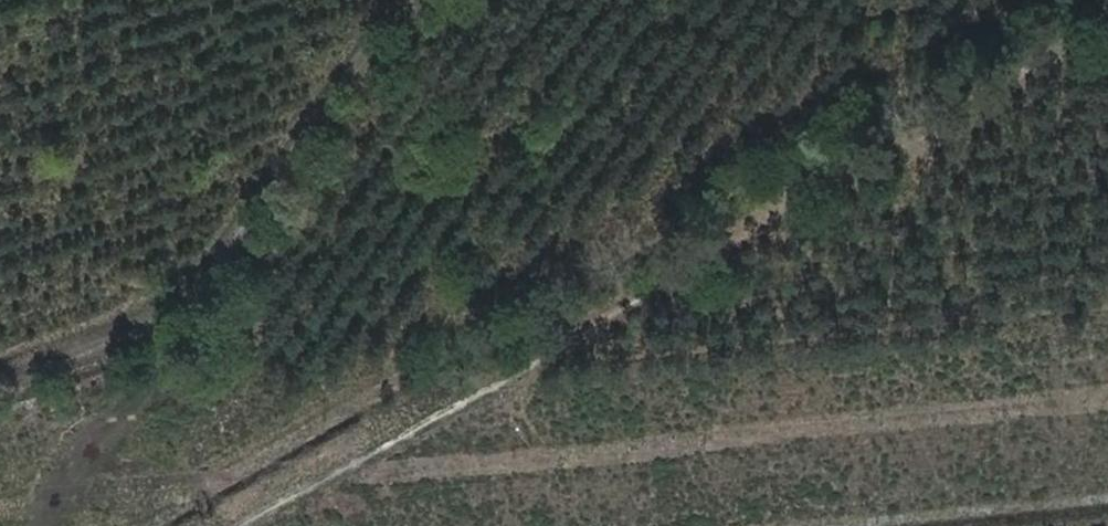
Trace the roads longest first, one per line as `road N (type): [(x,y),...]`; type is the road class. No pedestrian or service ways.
road 1 (track): [(1107,22),(878,163),(780,200),(701,272),(567,335),(472,398),(237,525)]
road 2 (track): [(405,0),(242,237),(175,312),(0,388)]
road 3 (track): [(175,312),(139,404),(41,525)]

